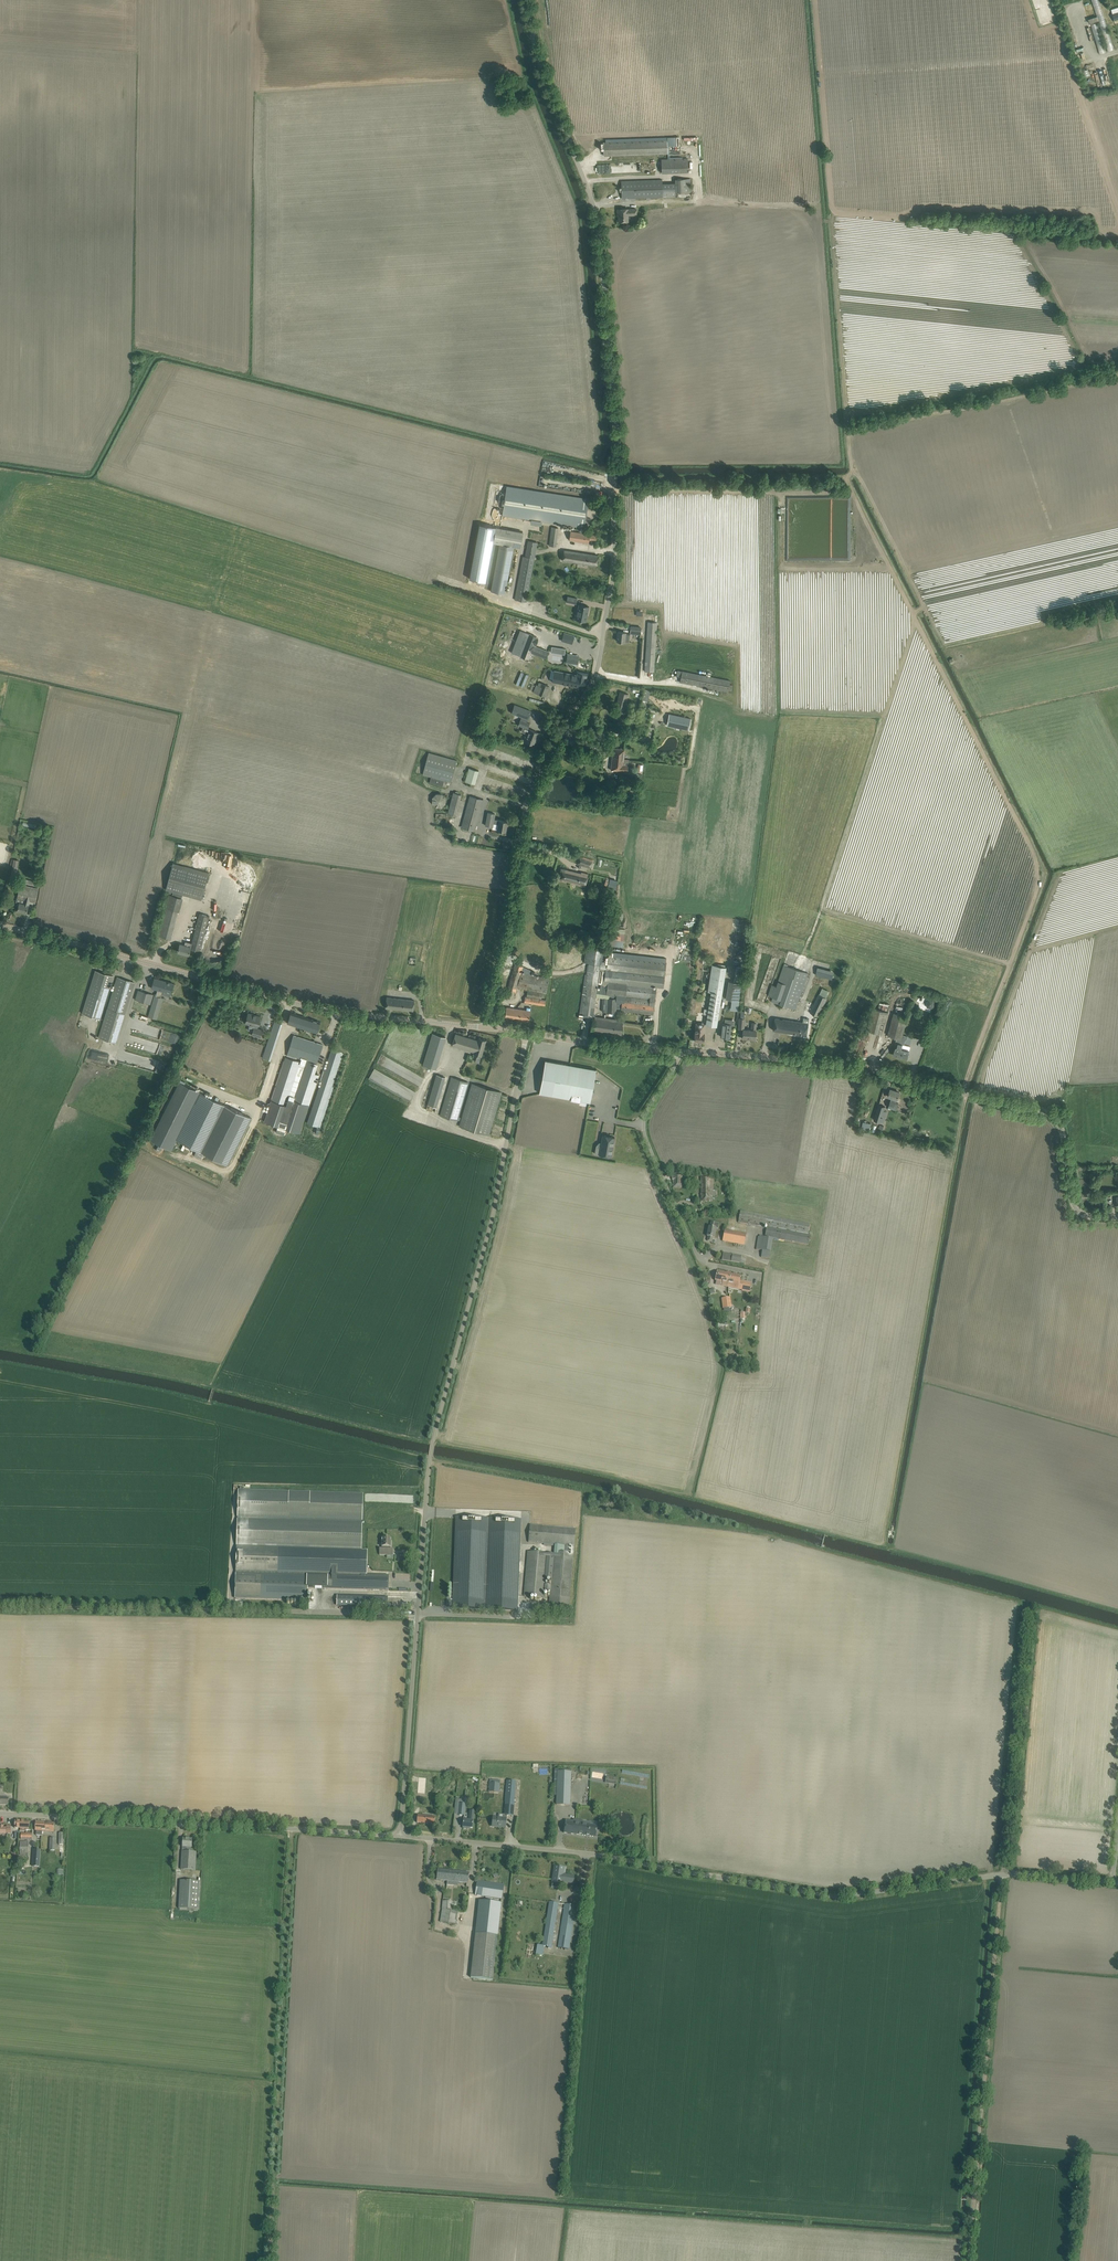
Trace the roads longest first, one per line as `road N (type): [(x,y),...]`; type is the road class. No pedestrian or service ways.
road 1 (unclassified): [(486,1027),(530,797),(598,672),(614,562),(615,385),(596,236),(520,0)]
road 2 (unclassified): [(1110,1882),(1014,1874),(834,1896),(589,1853),(400,1836)]
road 3 (track): [(969,2260),(1026,1605)]
road 4 (unclassified): [(417,1614),(430,1457),(494,1209),(526,1033)]
road 5 (tertiary): [(0,925),(324,1010),(486,1027)]
road 6 (track): [(271,2260),(293,1829)]
road 7 (unclassified): [(400,1836),(0,1812)]
road 8 (tertiary): [(683,1051),(847,1064),(1039,1110),(1062,1129)]
road 9 (unclassified): [(400,1836),(417,1614)]
road 10 (tertiary): [(526,1033),(683,1051)]
road 11 (unclassified): [(657,1166),(642,1124),(683,1051)]
road 12 (tertiary): [(1117,1217),(1085,1215),(1074,1206),(1062,1129)]

